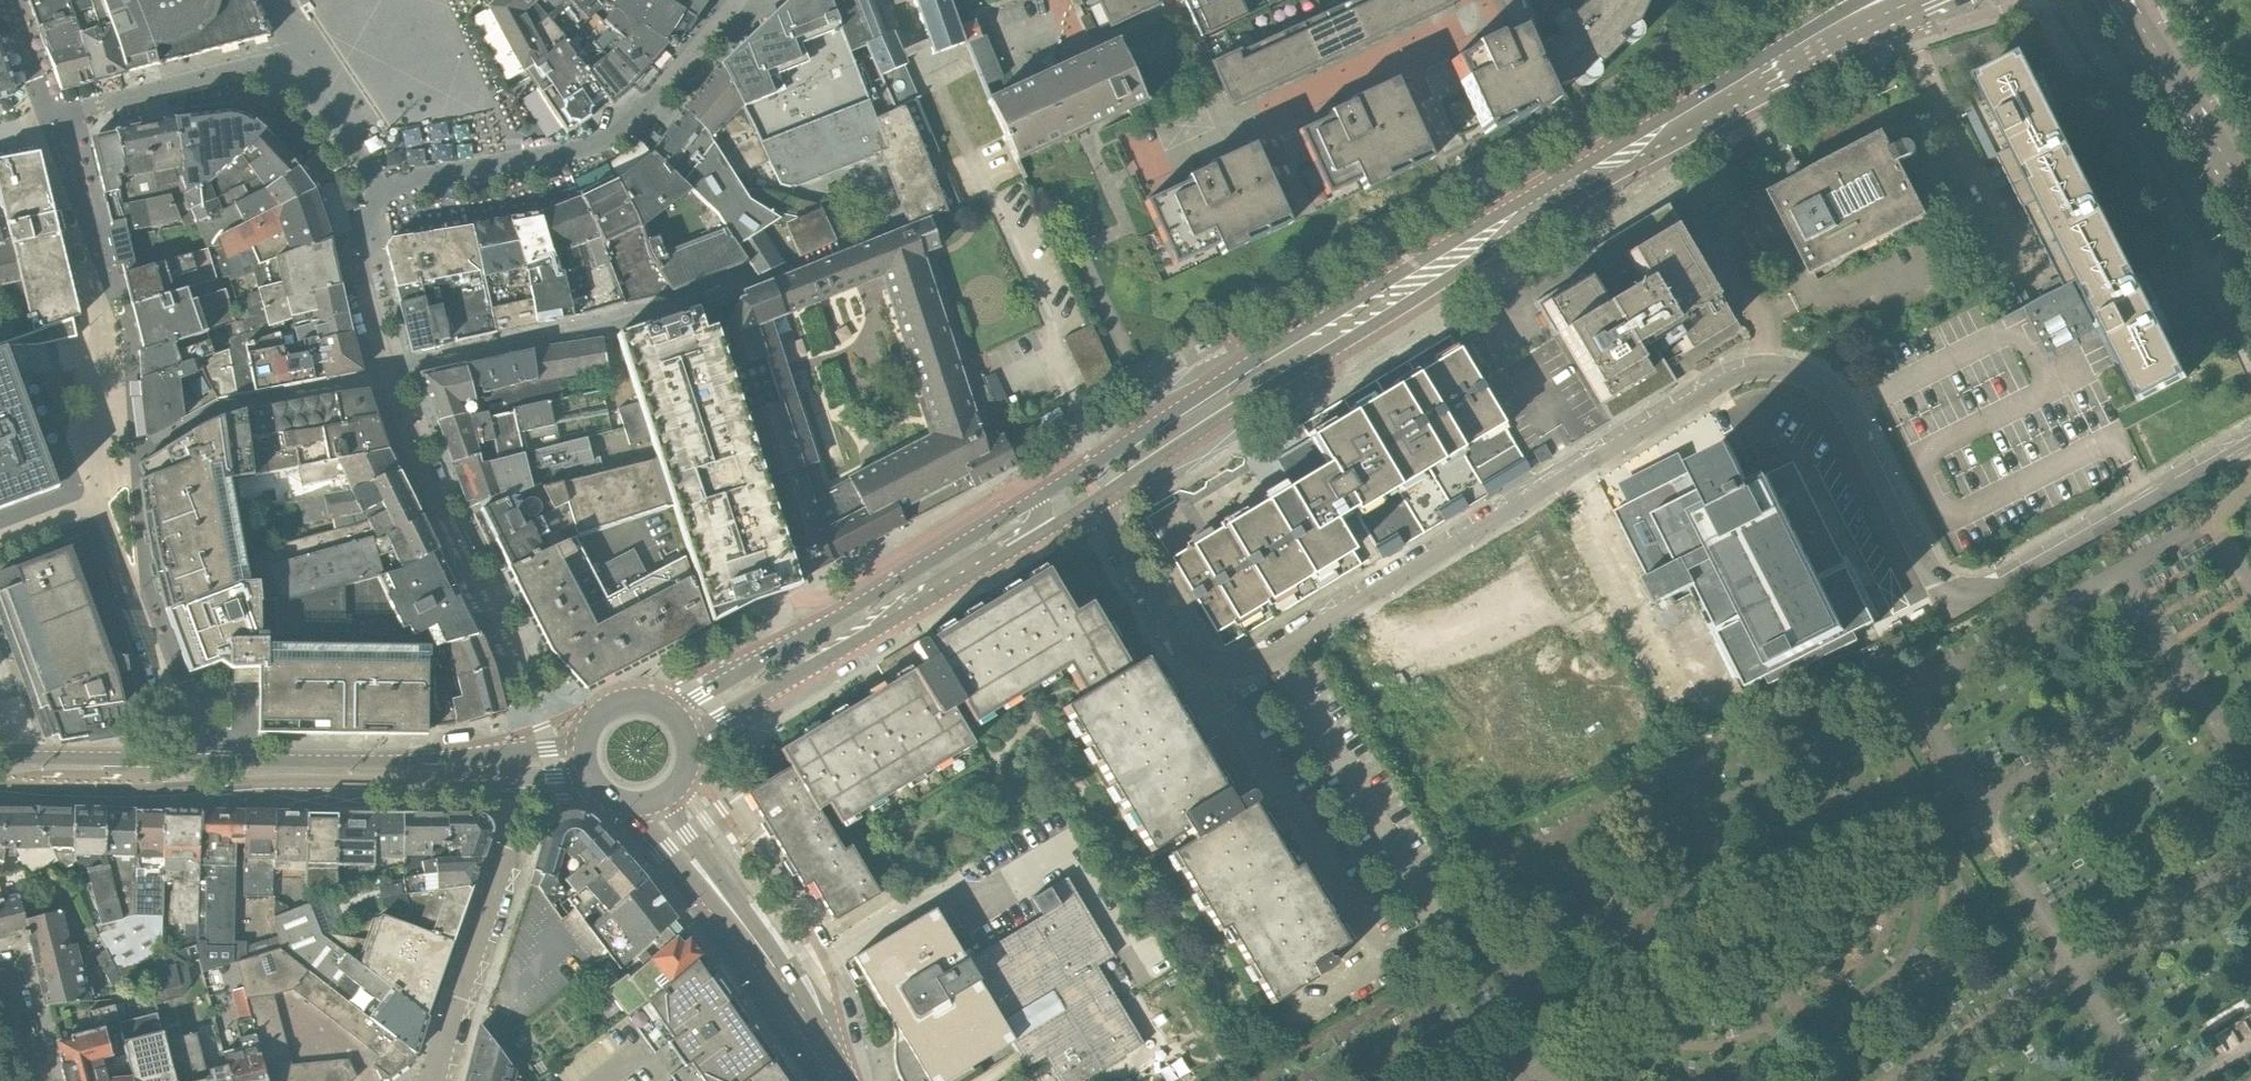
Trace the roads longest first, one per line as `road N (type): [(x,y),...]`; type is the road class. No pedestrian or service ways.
road 1 (residential): [(2250,439),(1977,593),(1963,593),(1936,575),(1820,379),(1770,369),(1733,381),(1367,604),(1216,671),(1182,650),(1092,507)]
road 2 (tertiary): [(1744,89),(1674,117),(670,712)]
road 3 (tertiary): [(1092,507),(1693,150),(1744,89)]
road 4 (tertiary): [(585,747),(366,763),(0,756)]
road 5 (tertiary): [(0,780),(193,787),(516,776)]
road 6 (tertiary): [(688,747),(1092,507)]
road 7 (tertiary): [(2066,0),(2250,288)]
road 8 (residential): [(847,1080),(654,799)]
road 9 (residential): [(516,776),(521,802),(441,1080)]
road 10 (tertiary): [(2250,206),(2122,0)]
road 11 (tertiary): [(1744,89),(1898,0)]
road 12 (residential): [(38,1080),(8,971),(0,973)]

